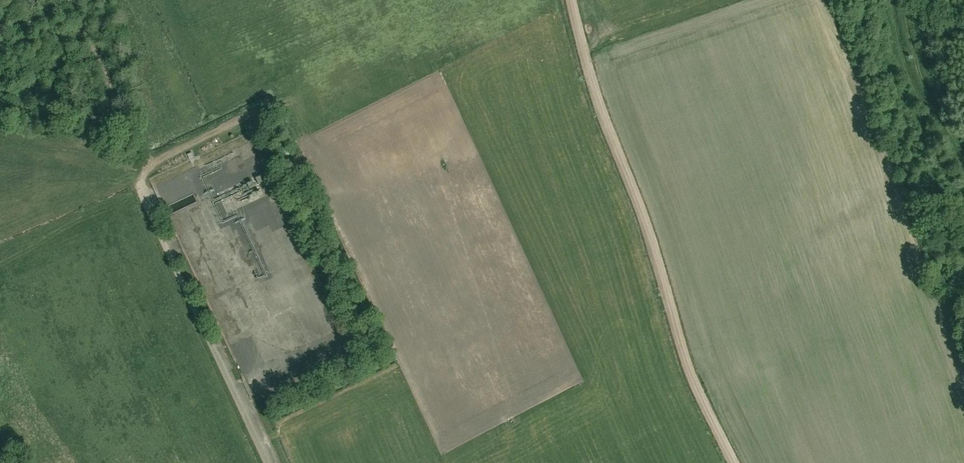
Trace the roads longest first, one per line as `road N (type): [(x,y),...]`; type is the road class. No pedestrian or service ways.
road 1 (track): [(734,462),(696,390),(640,205),(609,147),(569,0)]
road 2 (unclassified): [(267,462),(131,185)]

